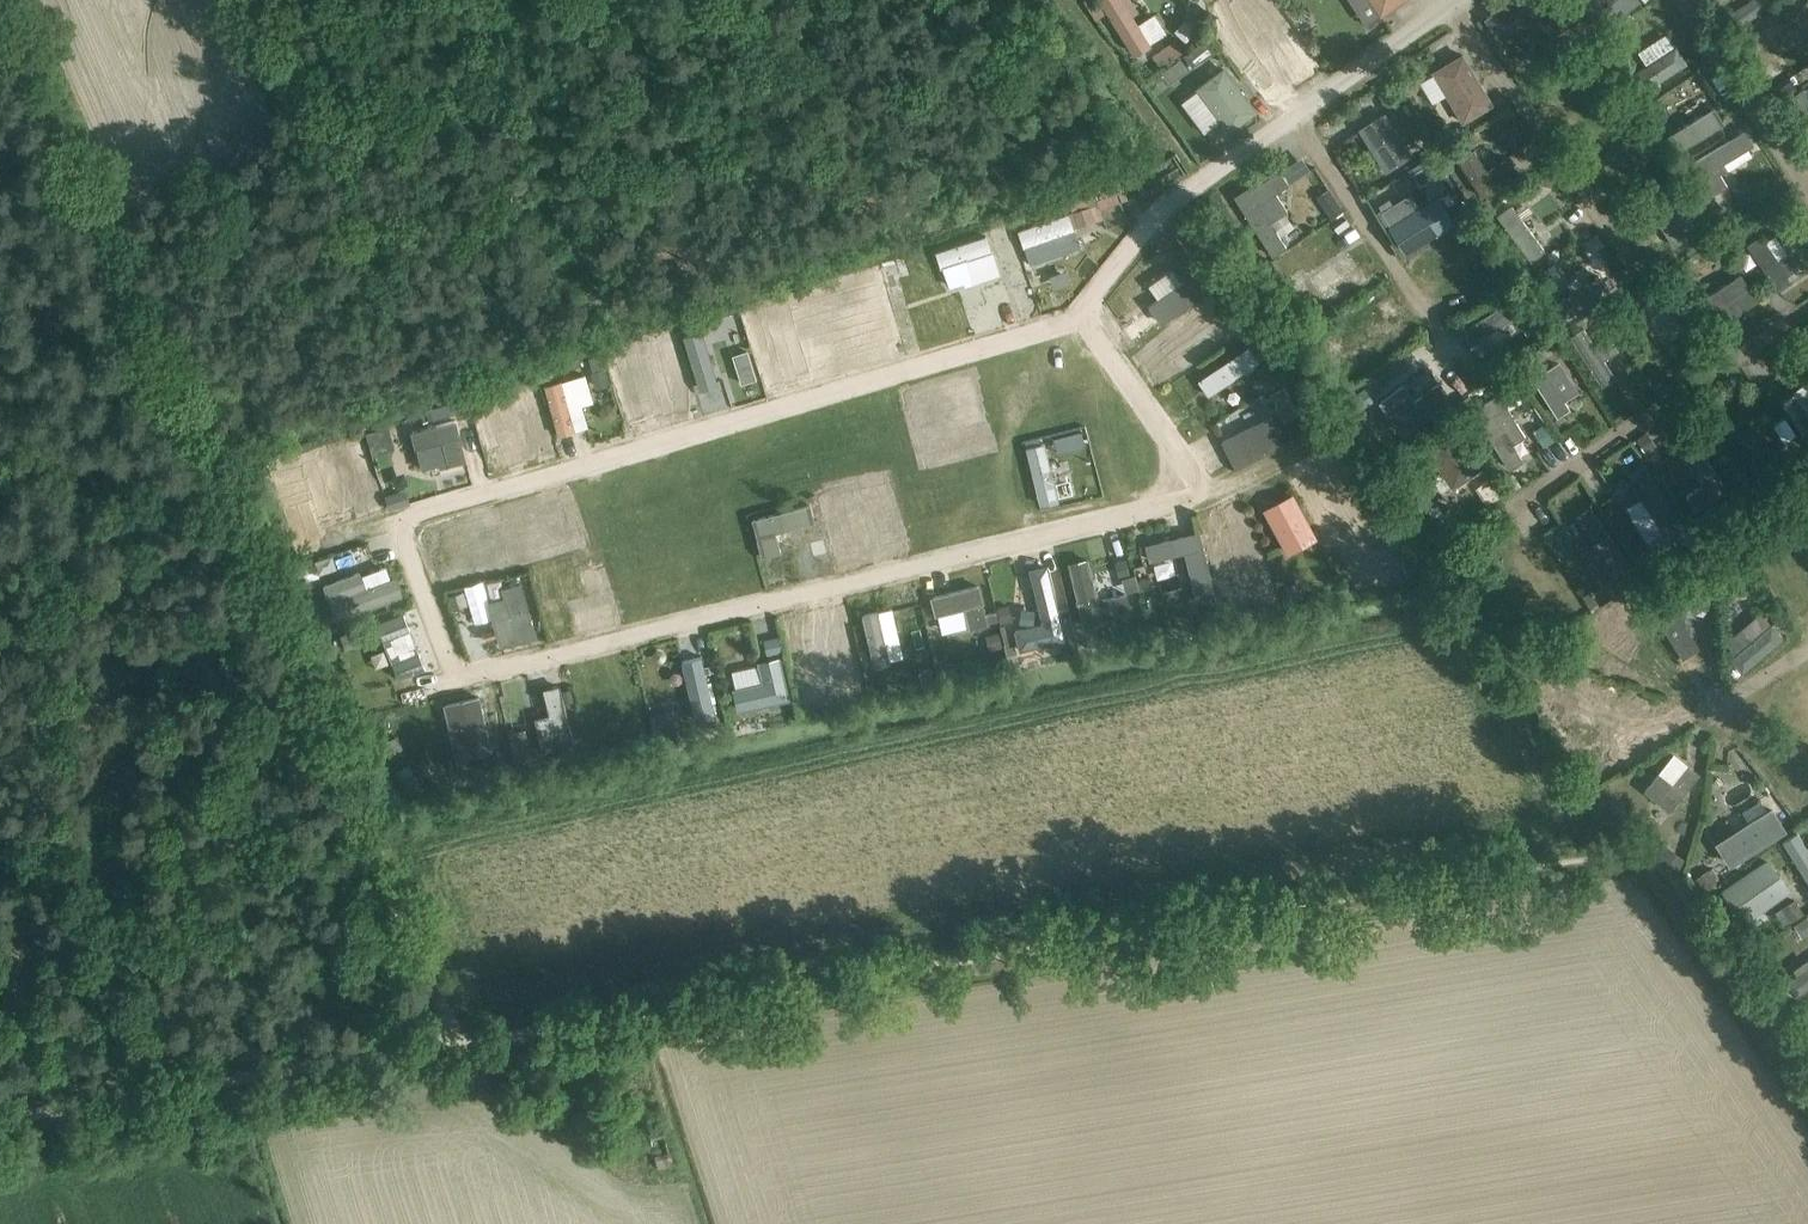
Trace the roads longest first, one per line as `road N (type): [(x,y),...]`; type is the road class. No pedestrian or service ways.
road 1 (track): [(1,0),(455,1041)]
road 2 (residential): [(456,674),(1209,493)]
road 3 (residential): [(1293,115),(1469,385),(1798,170)]
road 4 (residential): [(1077,314),(401,524)]
road 5 (residential): [(1807,310),(1558,473)]
road 6 (residential): [(1293,115),(1168,200),(1077,314)]
road 7 (residential): [(1450,5),(1614,230)]
road 8 (residential): [(1209,493),(1077,314)]
road 9 (residential): [(1677,0),(1798,170)]
road 10 (residential): [(1450,5),(1293,115)]
road 11 (track): [(0,1120),(186,1089)]
road 12 (residential): [(401,524),(456,674)]

